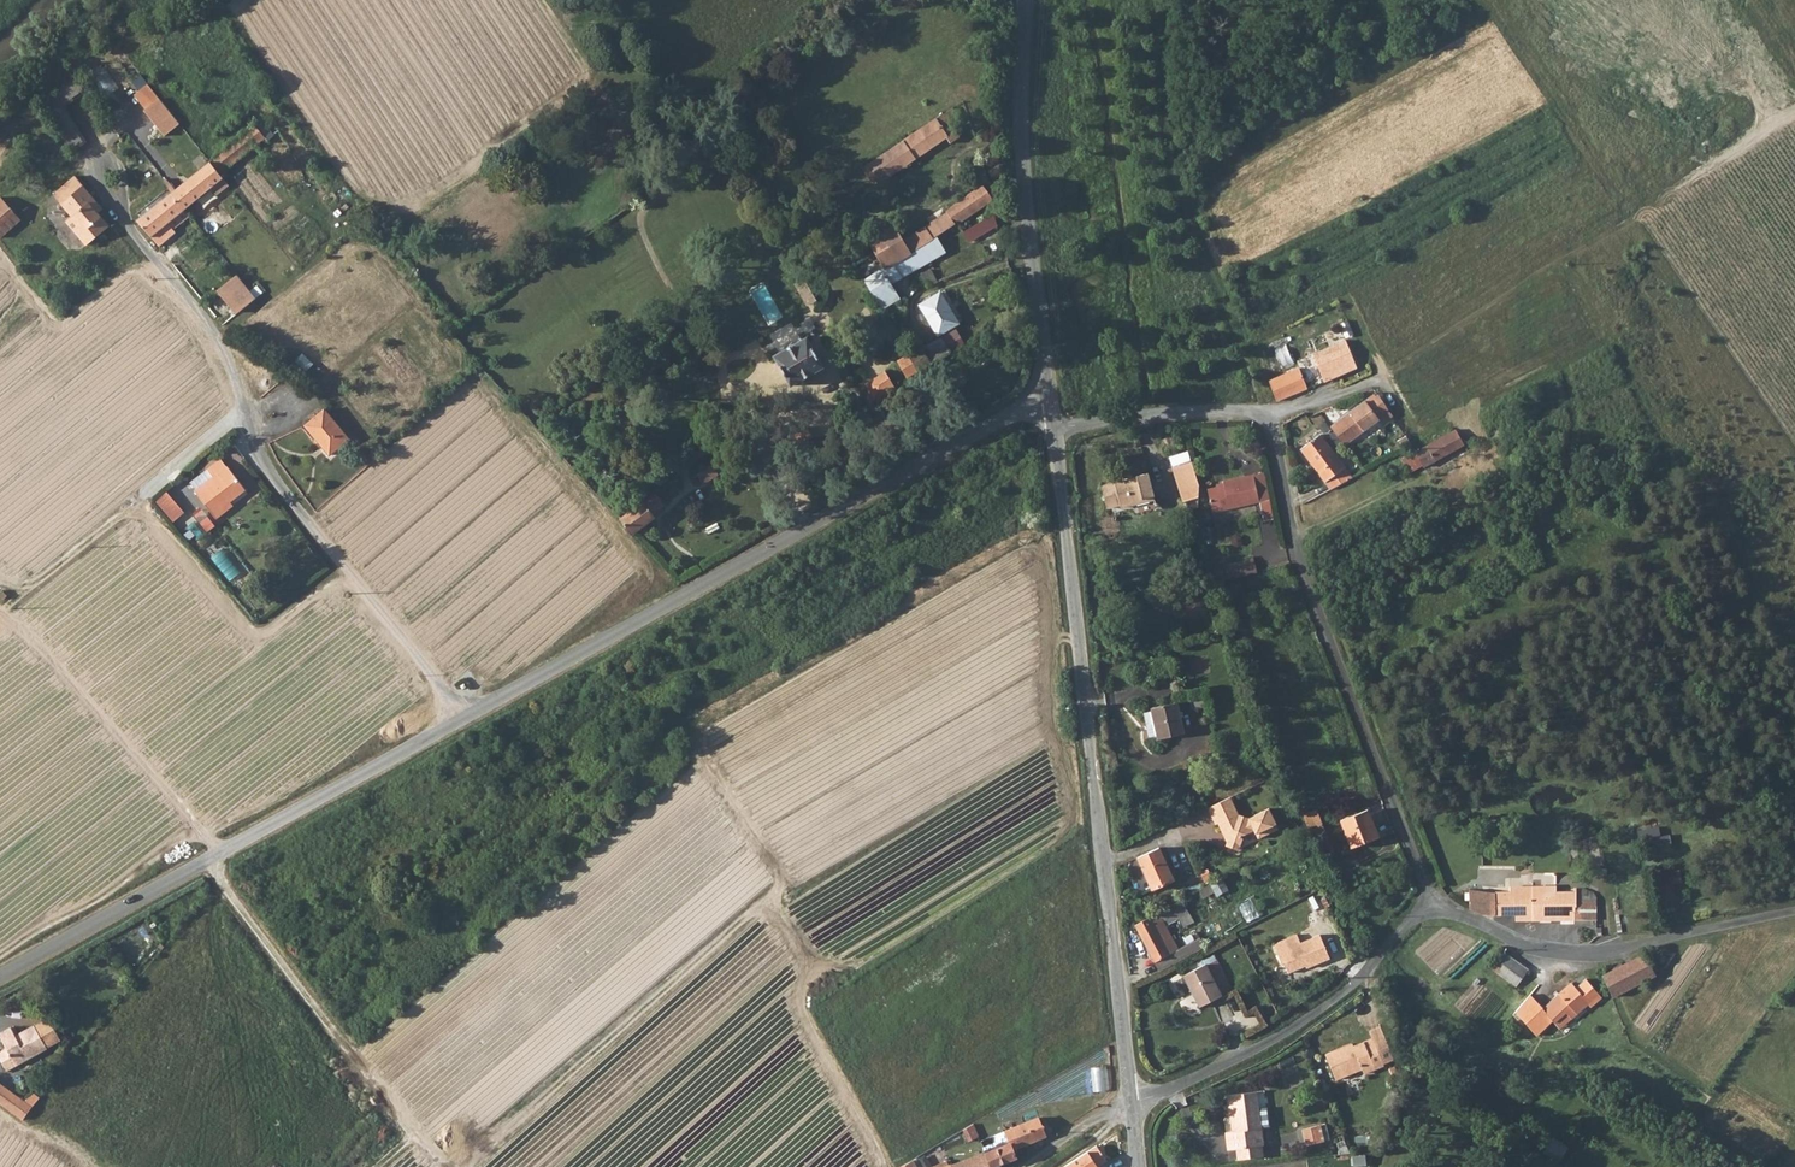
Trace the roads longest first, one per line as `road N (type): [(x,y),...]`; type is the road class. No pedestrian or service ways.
road 1 (unclassified): [(1424,911),(1419,867),(1298,560),(1266,425),(1219,413),(1054,430)]
road 2 (track): [(882,1166),(804,1018),(808,963),(770,904),(775,889),(465,1166)]
road 3 (unclassified): [(1054,430),(1132,1105)]
road 4 (unclassified): [(457,722),(1023,407),(1049,400)]
road 5 (unclassified): [(457,722),(265,465),(228,359),(120,211)]
road 6 (unclassified): [(0,975),(457,722)]
road 7 (track): [(0,608),(137,505),(257,632),(343,567)]
road 8 (unclassified): [(1049,400),(1025,205),(1027,0)]
road 9 (track): [(211,859),(412,1128),(371,1166)]
road 10 (unclassified): [(1424,911),(1480,923),(1544,950),(1599,954),(1794,913)]
road 11 (unclassified): [(1132,1105),(1211,1074),(1316,1015),(1424,911)]
road 12 (track): [(0,611),(221,853)]

